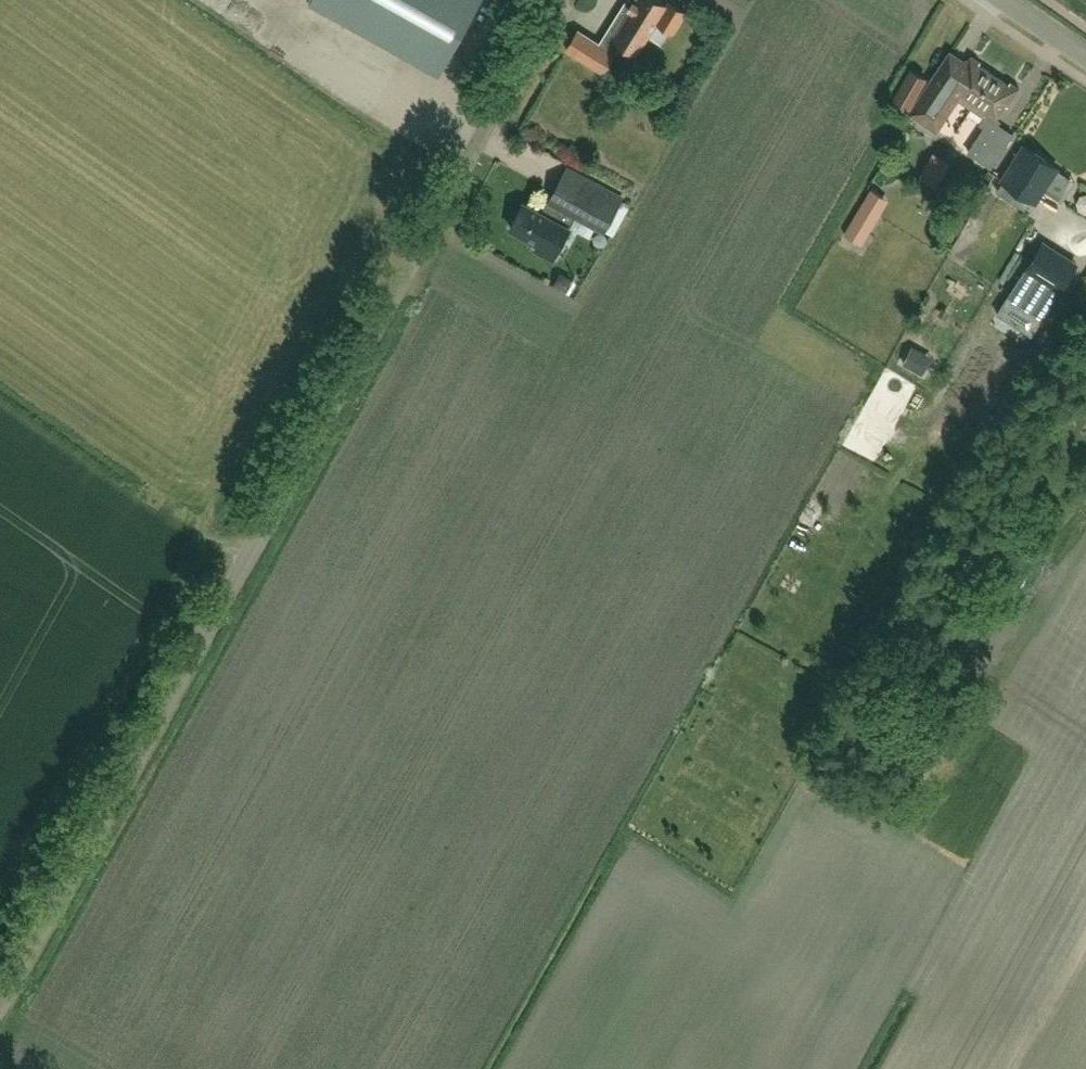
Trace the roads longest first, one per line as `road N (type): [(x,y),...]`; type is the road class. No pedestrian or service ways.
road 1 (unclassified): [(0,1007),(560,0)]

